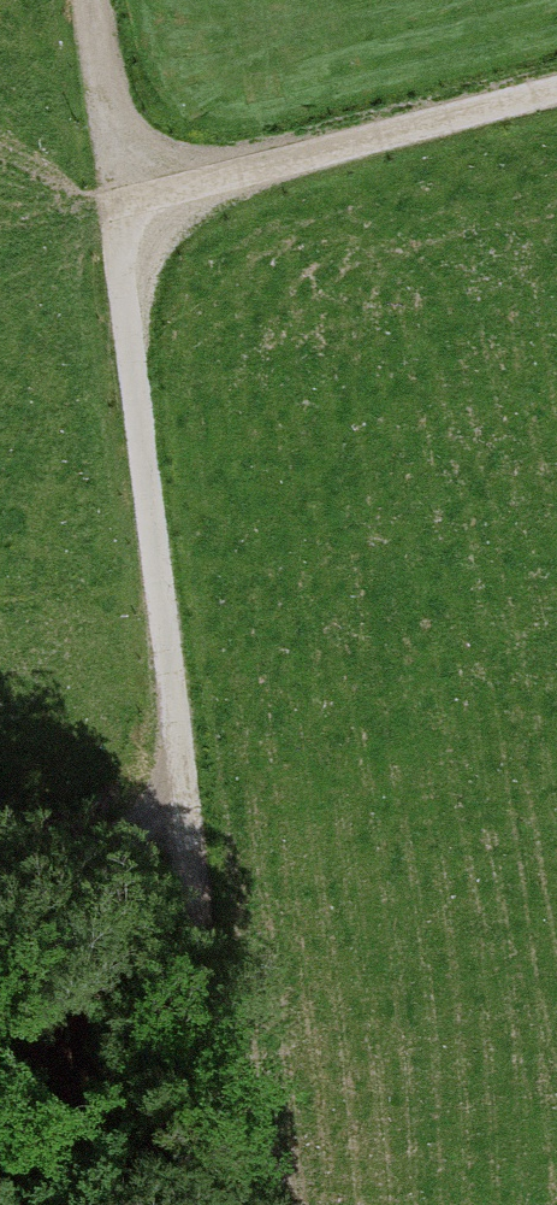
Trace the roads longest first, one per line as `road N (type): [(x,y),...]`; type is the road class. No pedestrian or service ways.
road 1 (track): [(556,95),(135,204),(212,1204)]
road 2 (track): [(92,0),(111,149),(135,204)]
road 3 (track): [(183,837),(0,842)]

